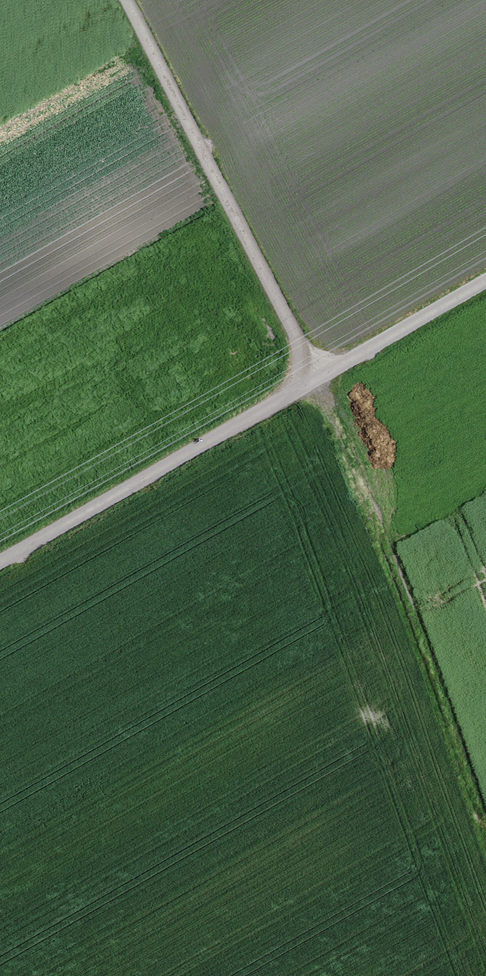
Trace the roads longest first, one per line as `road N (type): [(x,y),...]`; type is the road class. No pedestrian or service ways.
road 1 (residential): [(0,565),(485,284)]
road 2 (track): [(485,846),(314,383)]
road 3 (track): [(122,0),(314,383)]

